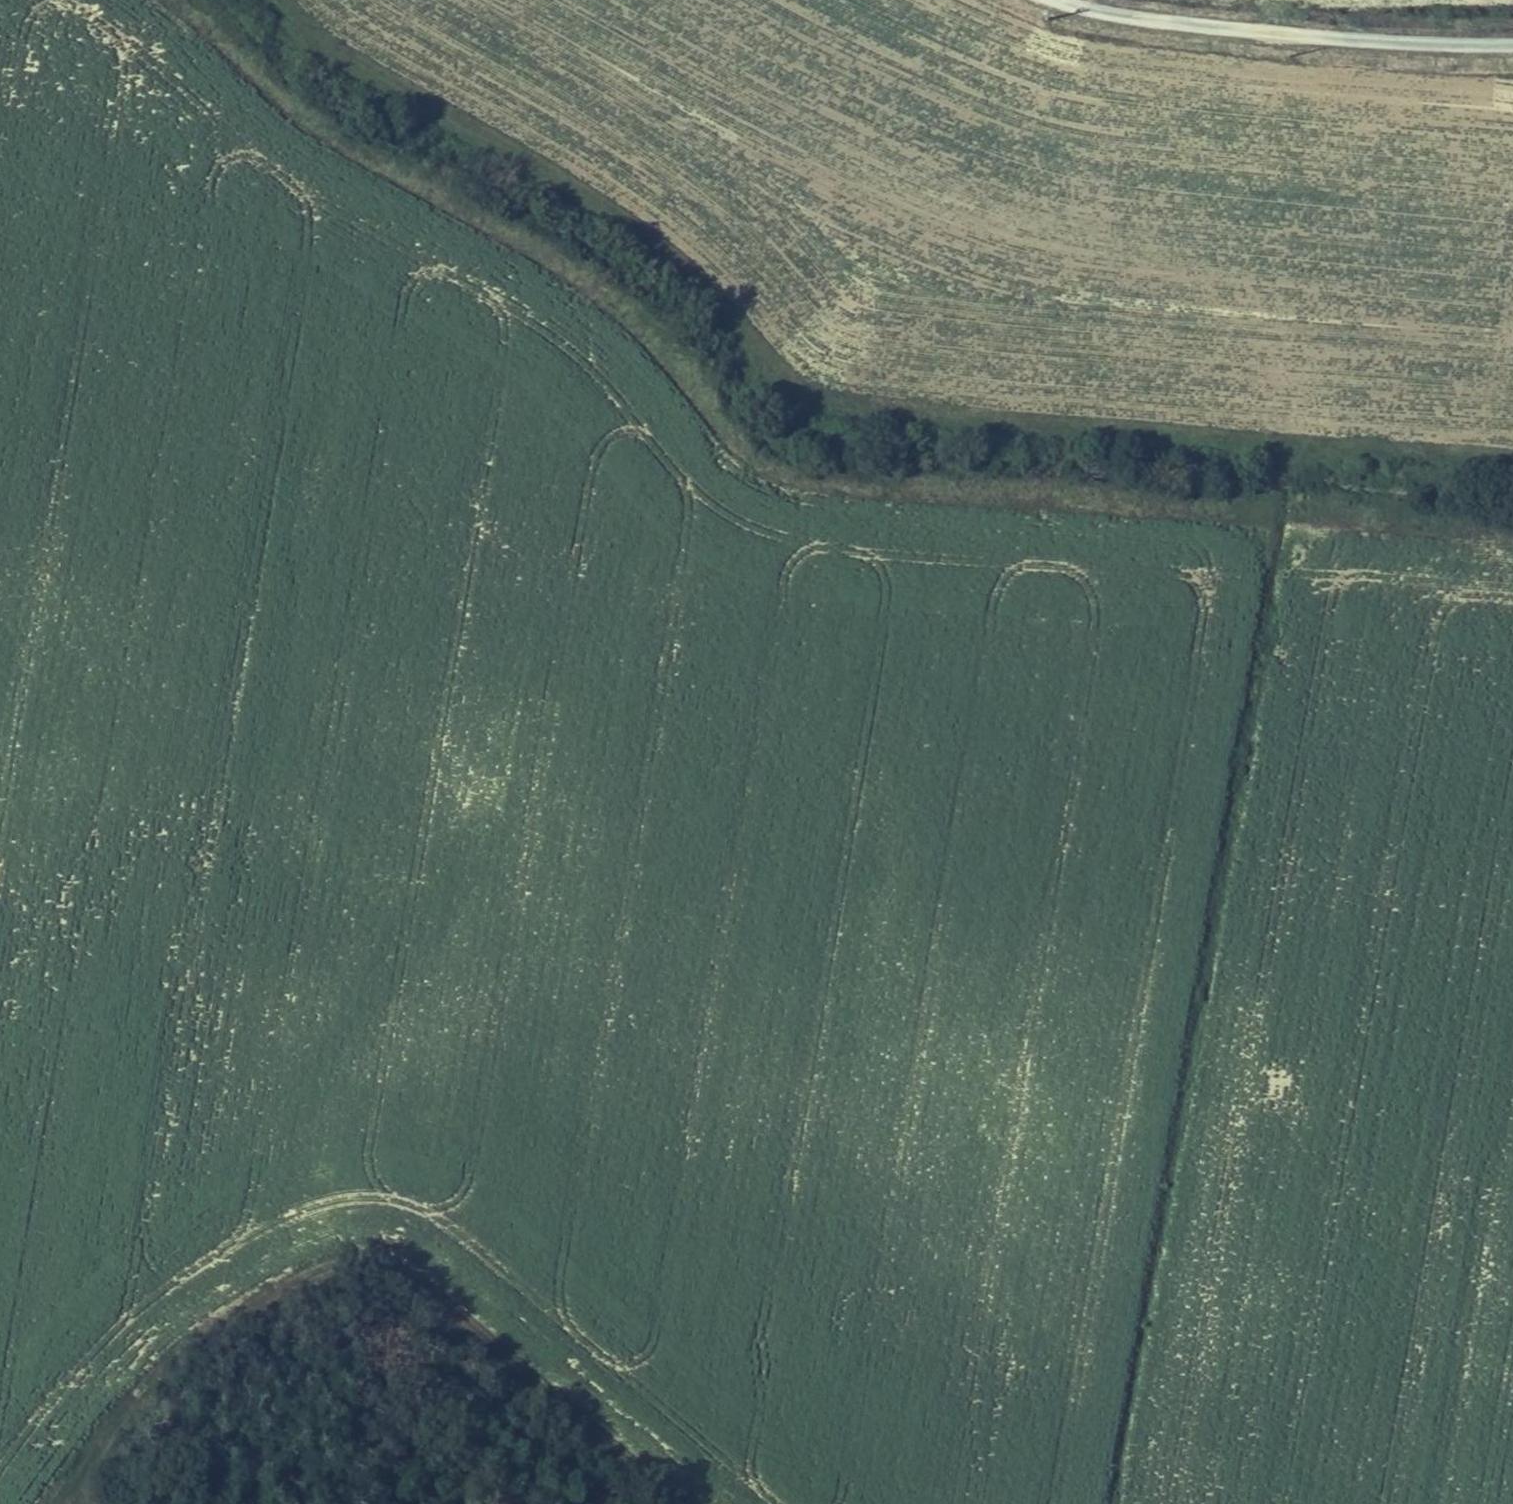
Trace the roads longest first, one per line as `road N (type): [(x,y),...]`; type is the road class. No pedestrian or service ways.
road 1 (track): [(61,1503),(166,1366),(306,1277),(359,1262),(414,1277),(683,1503)]
road 2 (unclassified): [(1055,0),(1167,22),(1512,44)]

